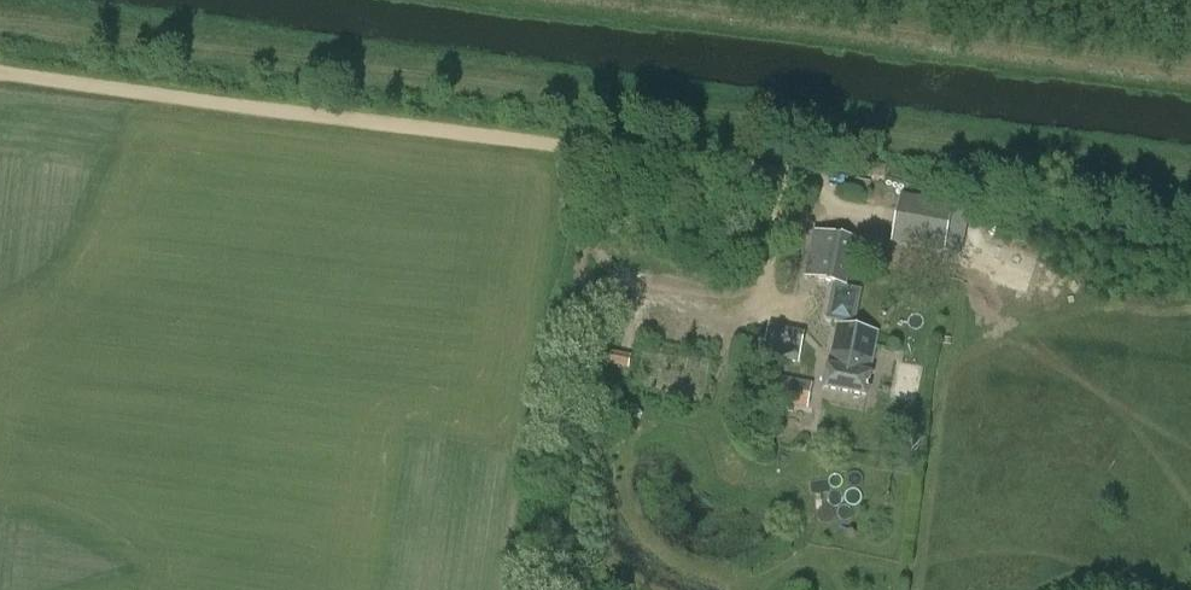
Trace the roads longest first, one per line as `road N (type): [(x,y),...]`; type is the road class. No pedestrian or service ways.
road 1 (track): [(0,40),(1190,188)]
road 2 (track): [(0,73),(797,176)]
road 3 (track): [(1190,19),(1053,0)]

